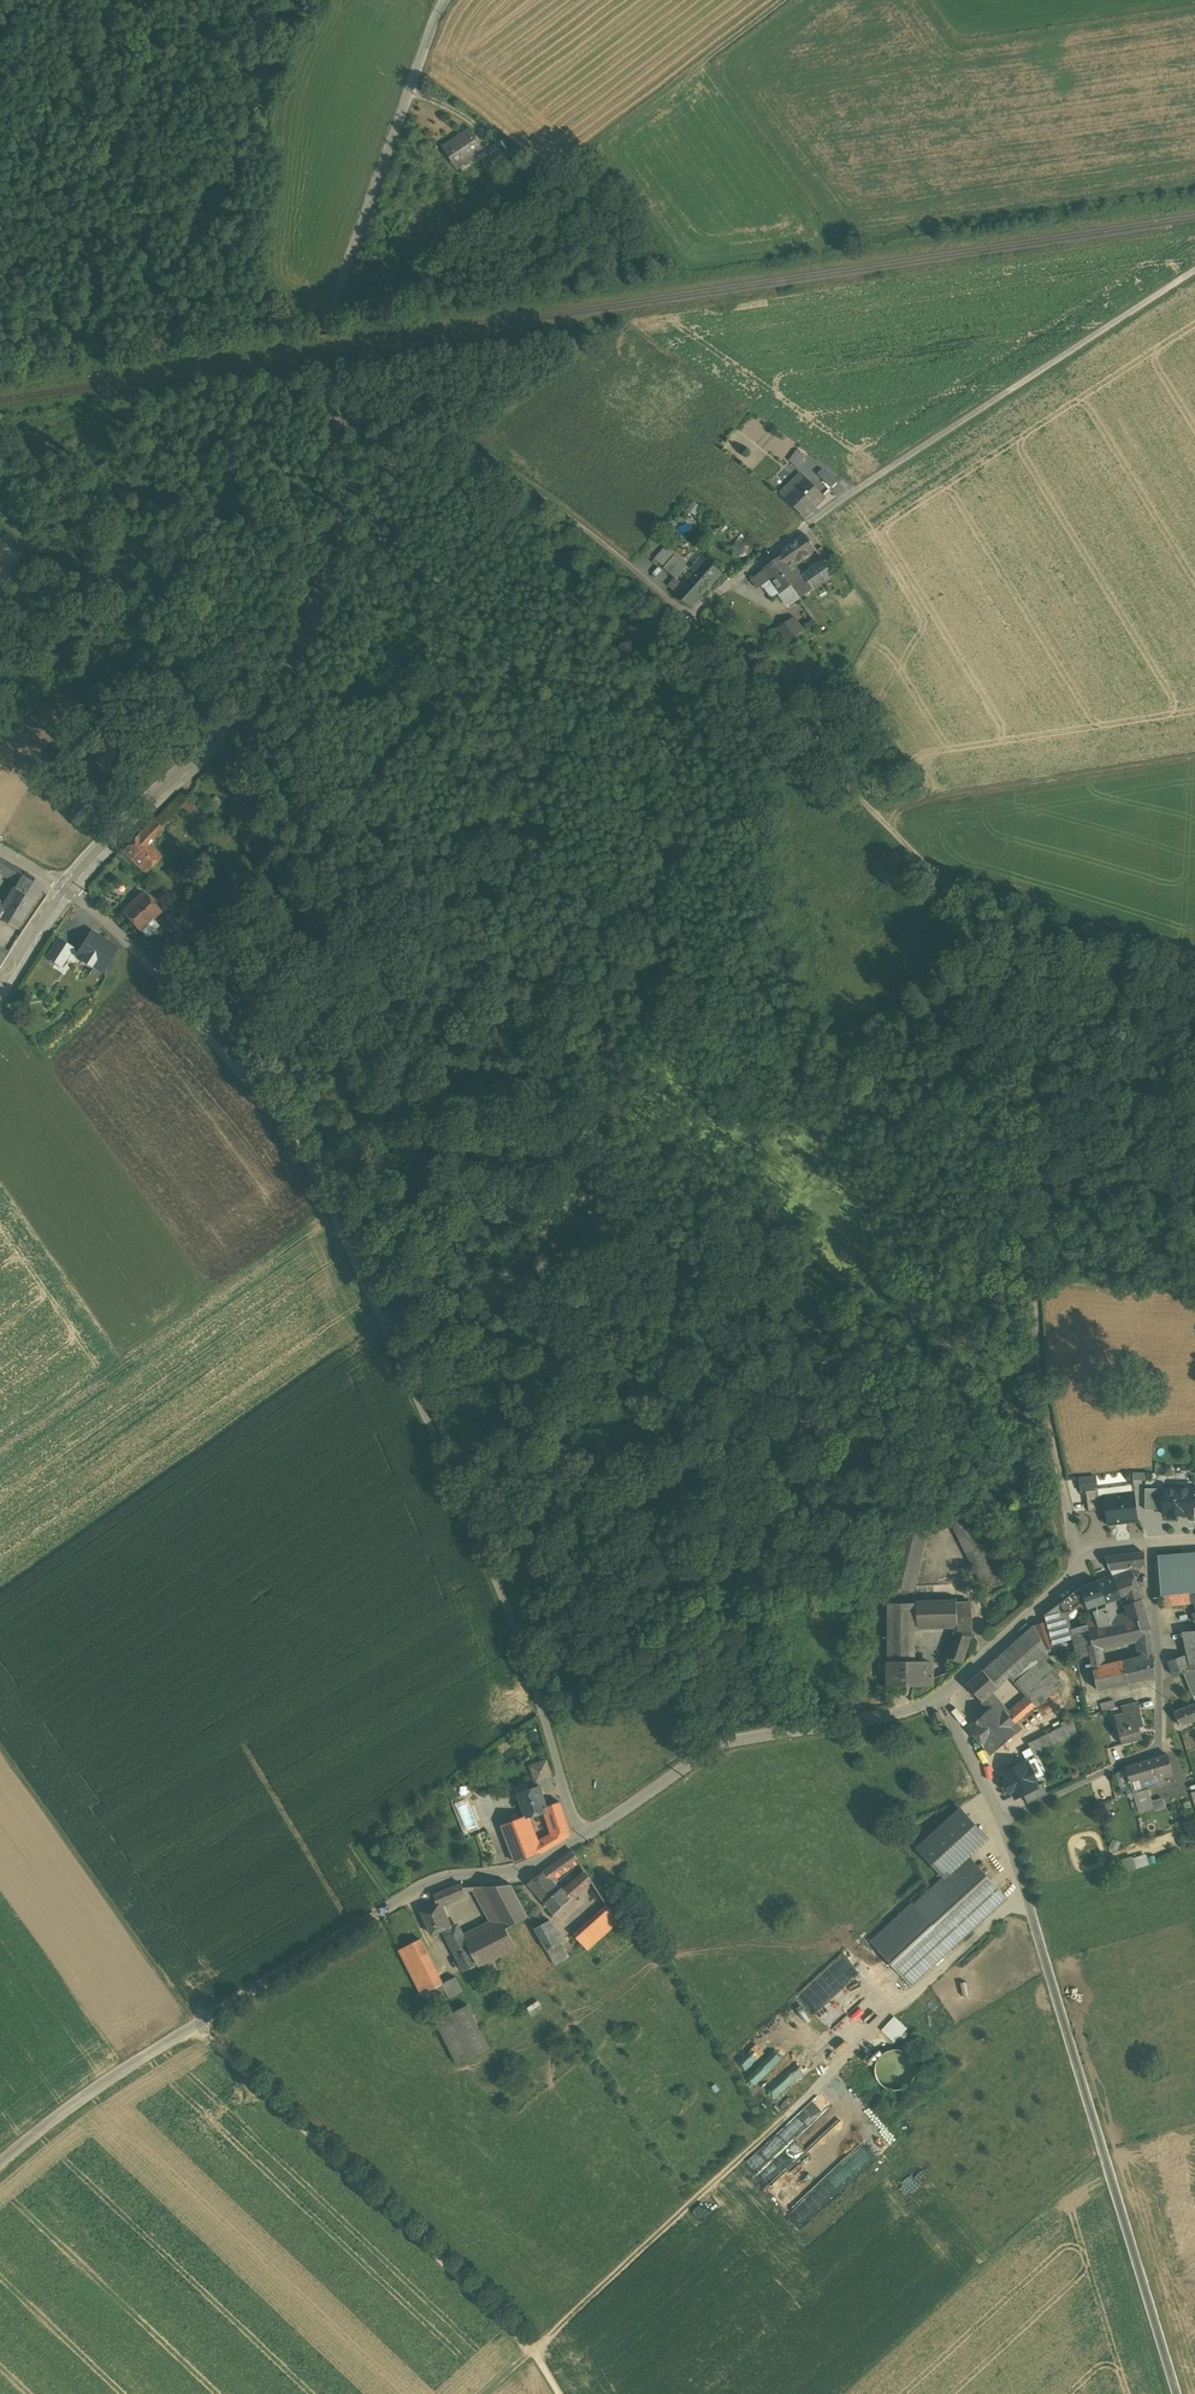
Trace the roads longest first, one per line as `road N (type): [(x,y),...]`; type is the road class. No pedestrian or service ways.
road 1 (unclassified): [(579,1837),(509,1612),(311,1159),(174,993),(68,890)]
road 2 (unclassified): [(1062,1481),(1008,1149),(1032,1027),(1022,999),(873,805),(770,688),(691,615)]
road 3 (track): [(485,2393),(1024,1895)]
road 4 (residential): [(579,1837),(513,1874),(421,1886),(91,2092),(0,2162)]
road 5 (track): [(1176,2393),(1006,1818)]
road 6 (tertiary): [(332,419),(343,523),(312,630),(257,709),(68,890)]
road 7 (track): [(331,307),(467,235),(788,0)]
road 8 (track): [(559,2393),(532,2350),(195,2025)]
road 9 (residential): [(1153,1543),(1161,1744),(1006,1818),(941,1694)]
road 10 (tertiary): [(445,0),(326,321),(332,419)]
road 11 (unclassified): [(691,615),(461,443),(423,429),(332,419)]
road 12 (unclassified): [(853,493),(1194,271)]
road 13 (residential): [(941,1694),(870,1717),(721,1745),(579,1837)]
road 14 (track): [(326,321),(304,318),(276,298),(271,269),(289,83),(324,0)]
road 15 (track): [(0,1744),(195,2025)]
road 16 (track): [(1194,759),(873,805)]
road 17 (track): [(945,890),(1135,934),(1194,961)]
road 18 (residential): [(691,615),(853,493)]
road 19 (track): [(311,1159),(345,1170),(381,1214),(413,1220),(467,1178)]
road 20 (residential): [(941,1694),(1079,1561)]
road 21 (track): [(1015,1122),(1040,1107),(1143,1095),(1194,1073)]
road 22 (tertiary): [(68,890),(0,992)]

